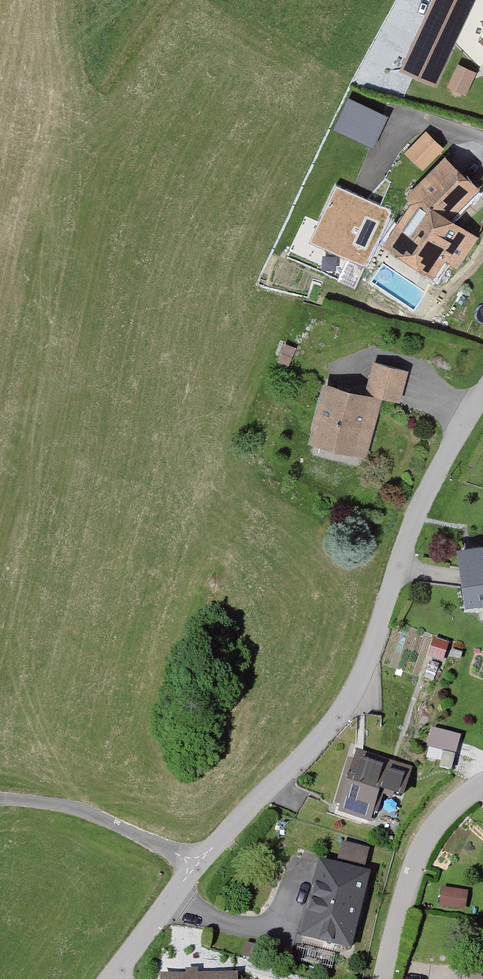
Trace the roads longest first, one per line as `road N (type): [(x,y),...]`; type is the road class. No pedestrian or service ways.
road 1 (residential): [(110,978),(193,870),(345,710),(392,585),(482,399)]
road 2 (residential): [(385,978),(419,853),(446,813),(482,785)]

